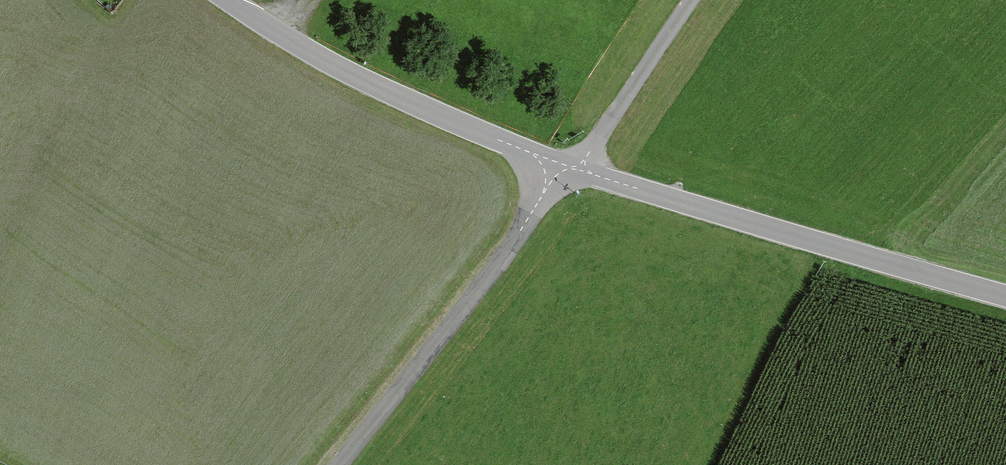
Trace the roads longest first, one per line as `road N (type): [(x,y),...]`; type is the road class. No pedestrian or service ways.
road 1 (unclassified): [(567,167),(1005,296)]
road 2 (unclassified): [(338,464),(567,167)]
road 3 (unclassified): [(232,0),(391,88),(567,167)]
road 4 (unclassified): [(567,167),(706,0)]

